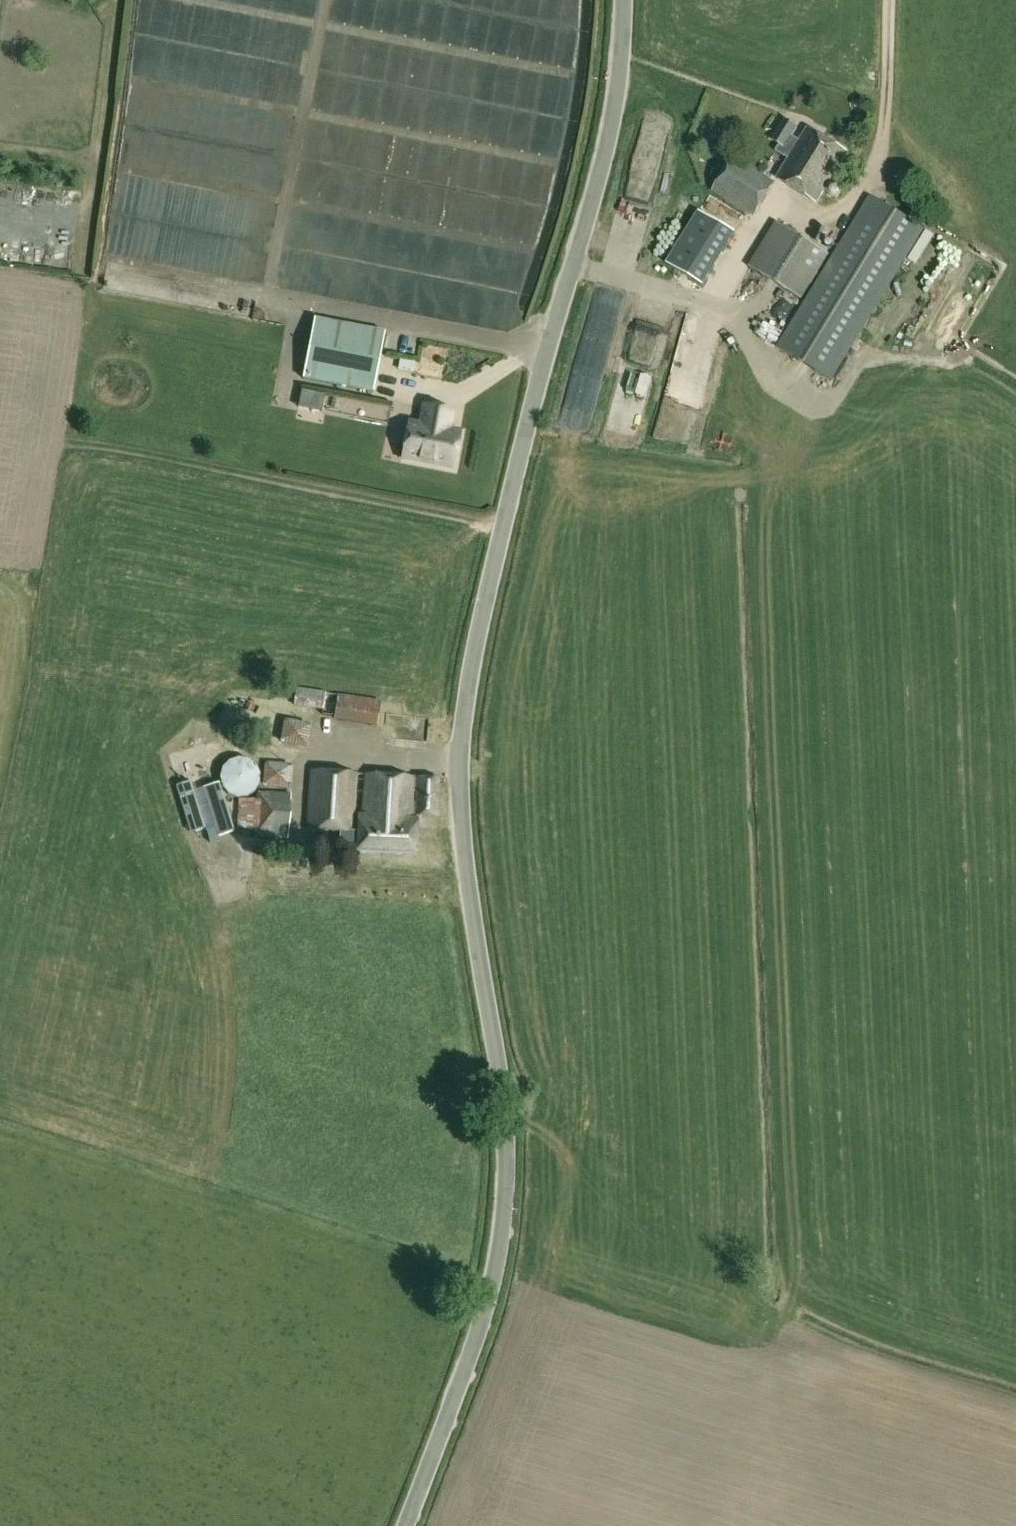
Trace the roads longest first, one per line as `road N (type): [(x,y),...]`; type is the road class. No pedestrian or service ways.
road 1 (tertiary): [(404,1525),(463,1371),(499,1231),(503,1102),(460,800),(464,702),(535,388),(616,102),(624,0)]

